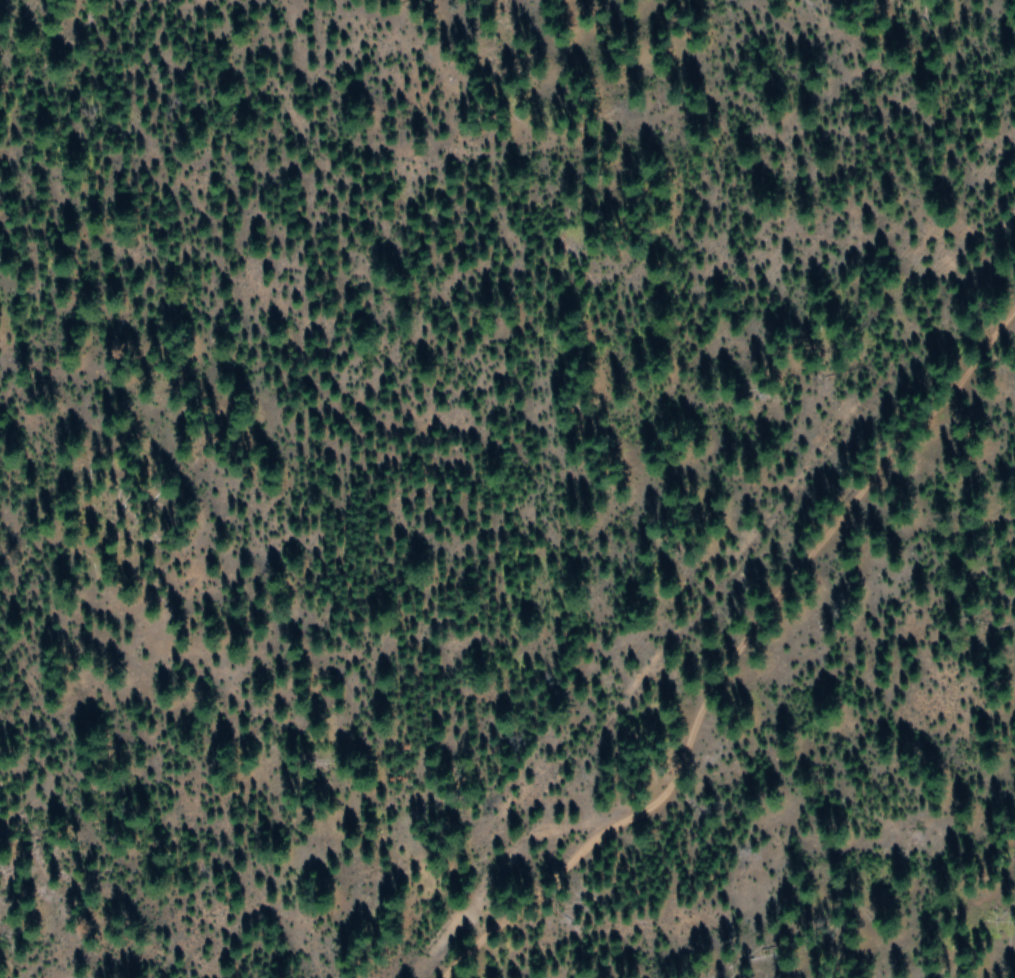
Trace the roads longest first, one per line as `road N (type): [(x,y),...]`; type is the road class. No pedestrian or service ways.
road 1 (track): [(1014,304),(457,977)]

